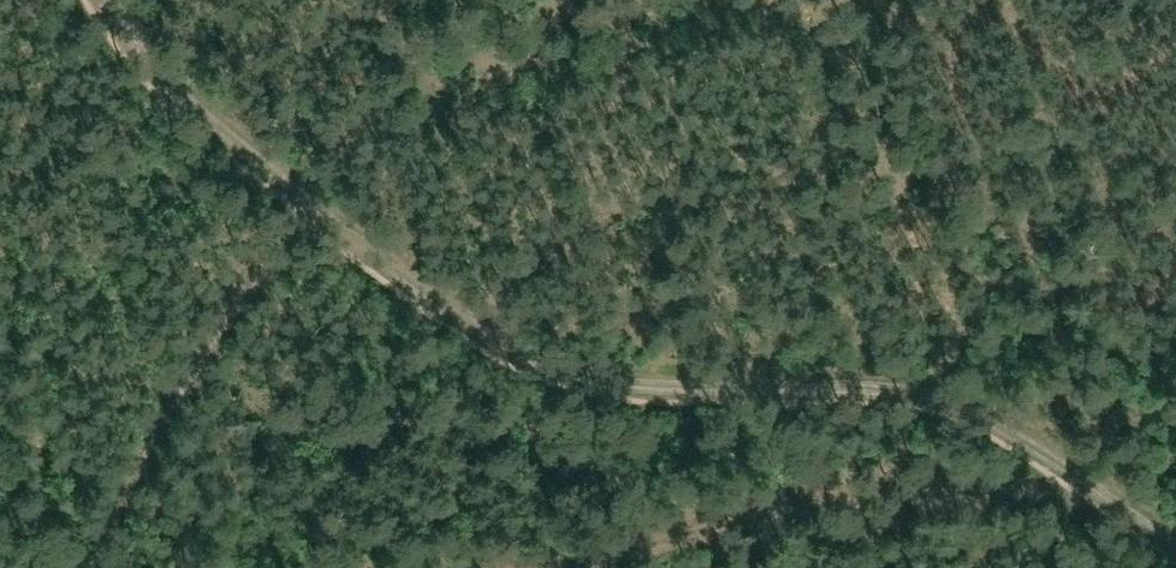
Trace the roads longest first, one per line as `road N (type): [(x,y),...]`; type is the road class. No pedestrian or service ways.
road 1 (track): [(110,0),(146,54),(245,149),(518,356),(594,379),(942,399),(994,423),(1123,508)]
road 2 (track): [(1123,508),(956,493),(489,567)]

